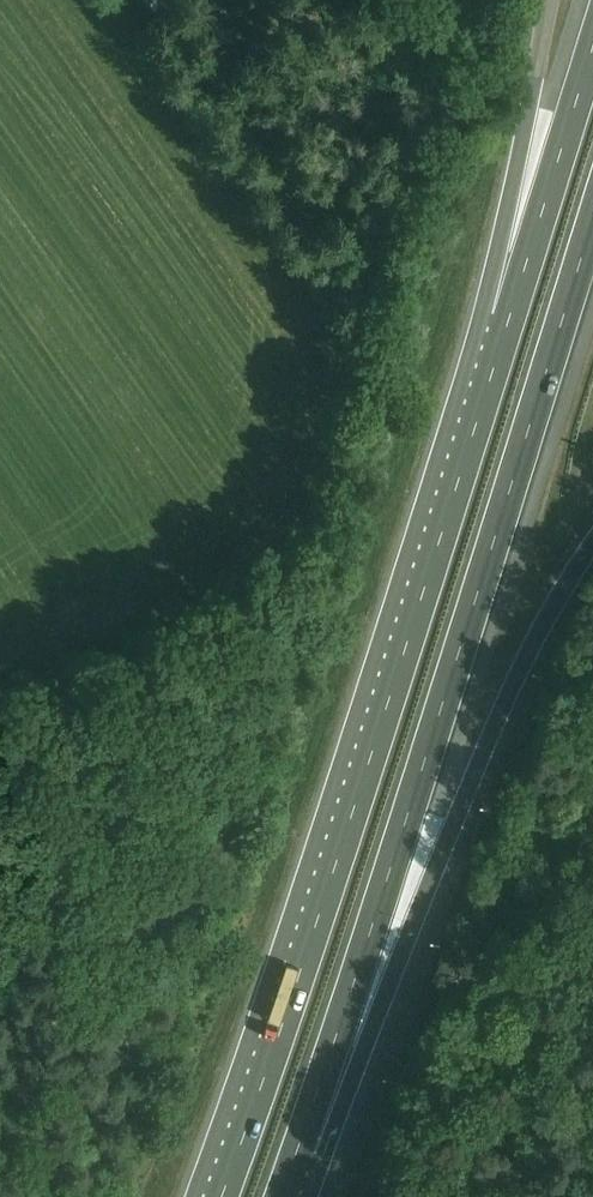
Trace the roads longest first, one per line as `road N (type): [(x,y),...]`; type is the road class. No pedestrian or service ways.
road 1 (motorway): [(298,1149),(592,222)]
road 2 (motorway): [(509,318),(221,1196)]
road 3 (motorway): [(298,1149),(364,1036),(506,698),(592,541)]
road 4 (motorway): [(548,0),(509,318)]
road 5 (motorway): [(592,46),(509,318)]

